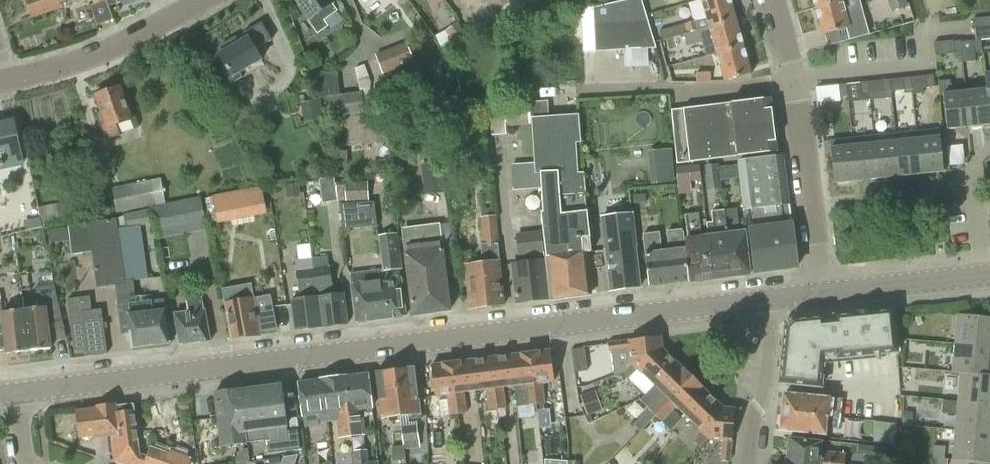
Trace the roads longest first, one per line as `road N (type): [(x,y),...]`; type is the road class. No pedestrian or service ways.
road 1 (secondary): [(17,395),(776,298)]
road 2 (residential): [(825,292),(794,78)]
road 3 (residential): [(4,80),(94,57),(200,0)]
road 4 (residential): [(755,463),(776,298)]
road 5 (secondary): [(825,292),(980,276)]
road 6 (residential): [(980,276),(968,170),(989,146)]
road 7 (residential): [(794,78),(925,64)]

